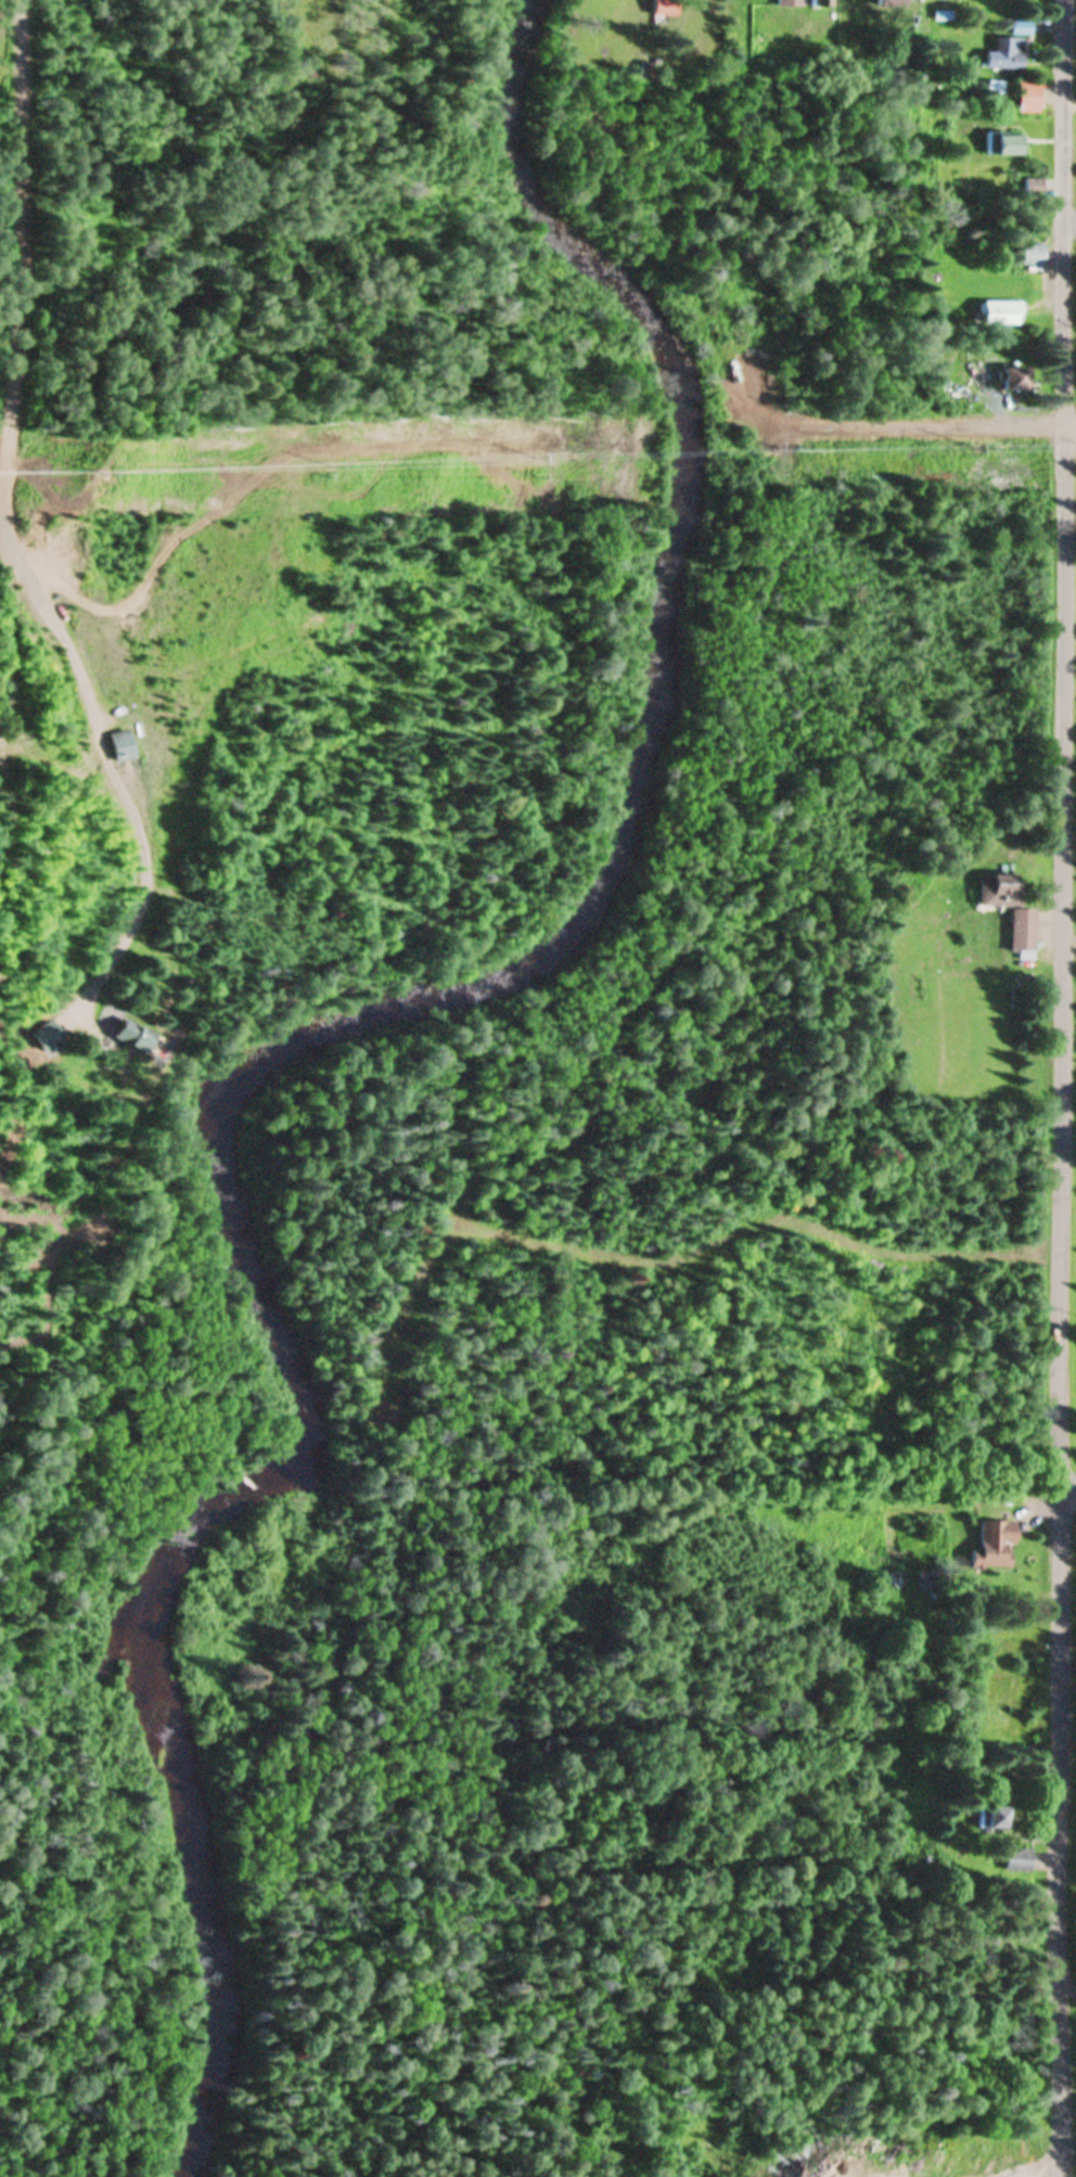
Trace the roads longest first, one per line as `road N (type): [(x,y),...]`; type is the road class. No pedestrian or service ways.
road 1 (residential): [(1056,1490),(1064,0)]
road 2 (residential): [(1056,2176),(1056,1490)]
road 3 (residential): [(777,438),(1075,425)]

